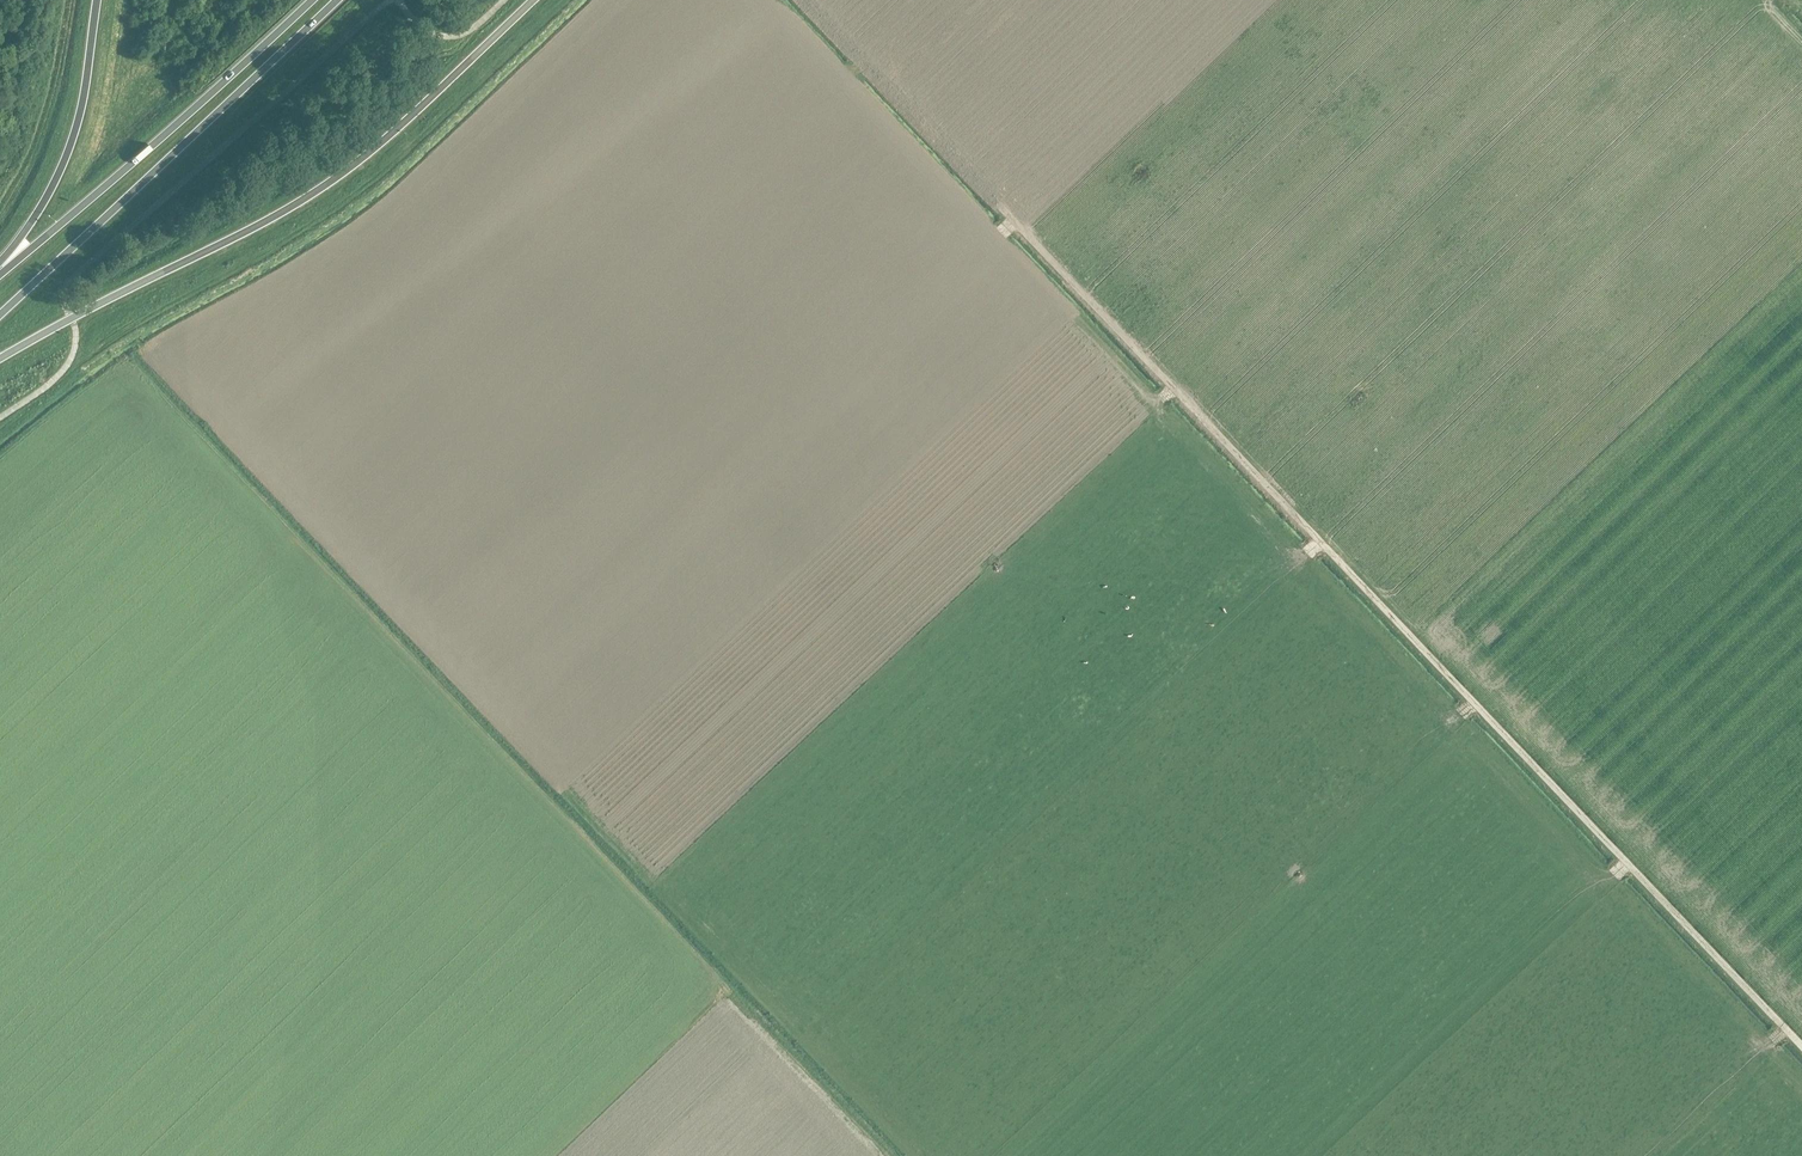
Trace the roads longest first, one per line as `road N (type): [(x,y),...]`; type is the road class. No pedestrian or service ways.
road 1 (trunk): [(0,361),(270,218),(373,148),(526,0)]
road 2 (trunk): [(0,315),(335,0)]
road 3 (trunk): [(309,0),(0,274)]
road 4 (trunk): [(97,0),(70,147),(35,216),(0,262)]

